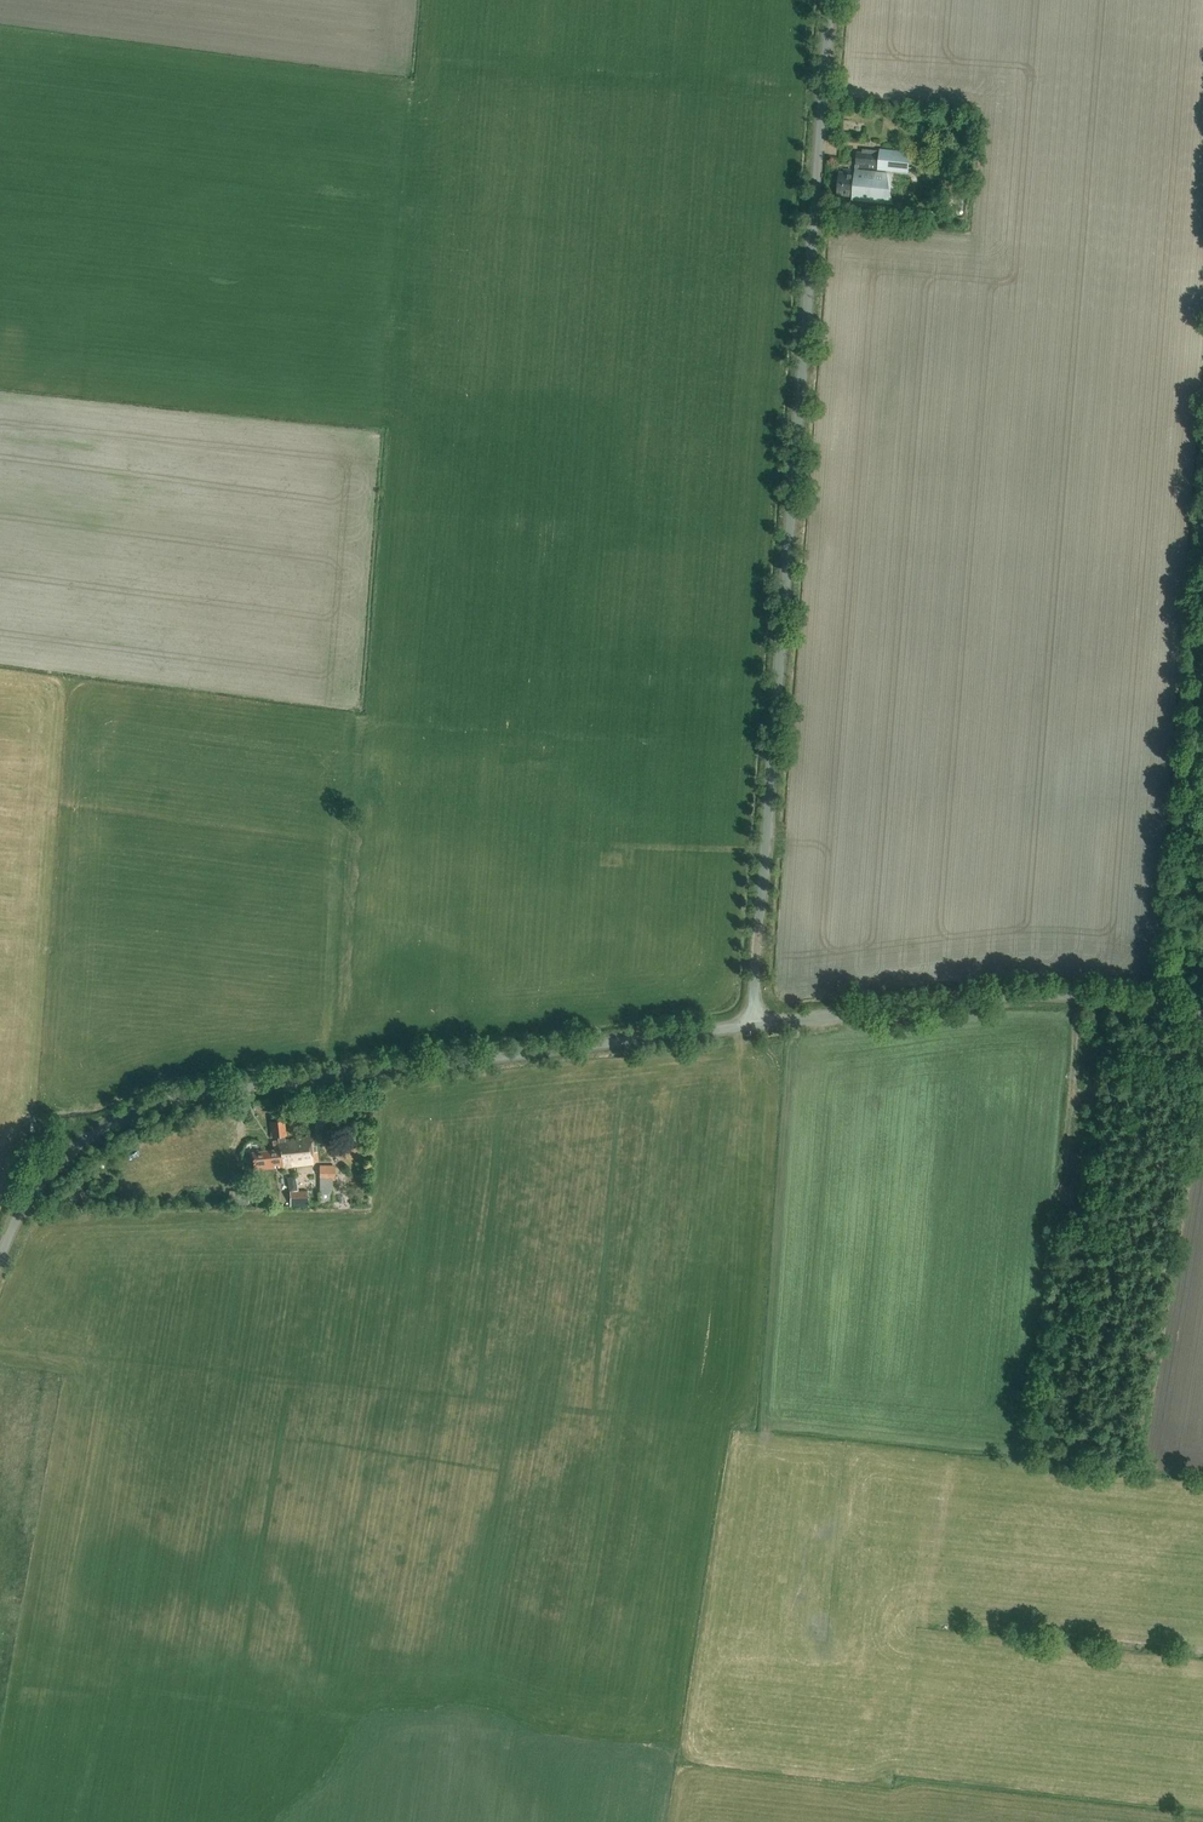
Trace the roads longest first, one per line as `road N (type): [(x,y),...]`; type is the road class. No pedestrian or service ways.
road 1 (unclassified): [(752,1025),(829,0)]
road 2 (unclassified): [(0,1257),(32,1194),(64,1156),(105,1126),(155,1104),(752,1025)]
road 3 (unclassified): [(752,1025),(1049,994),(1177,1010)]

